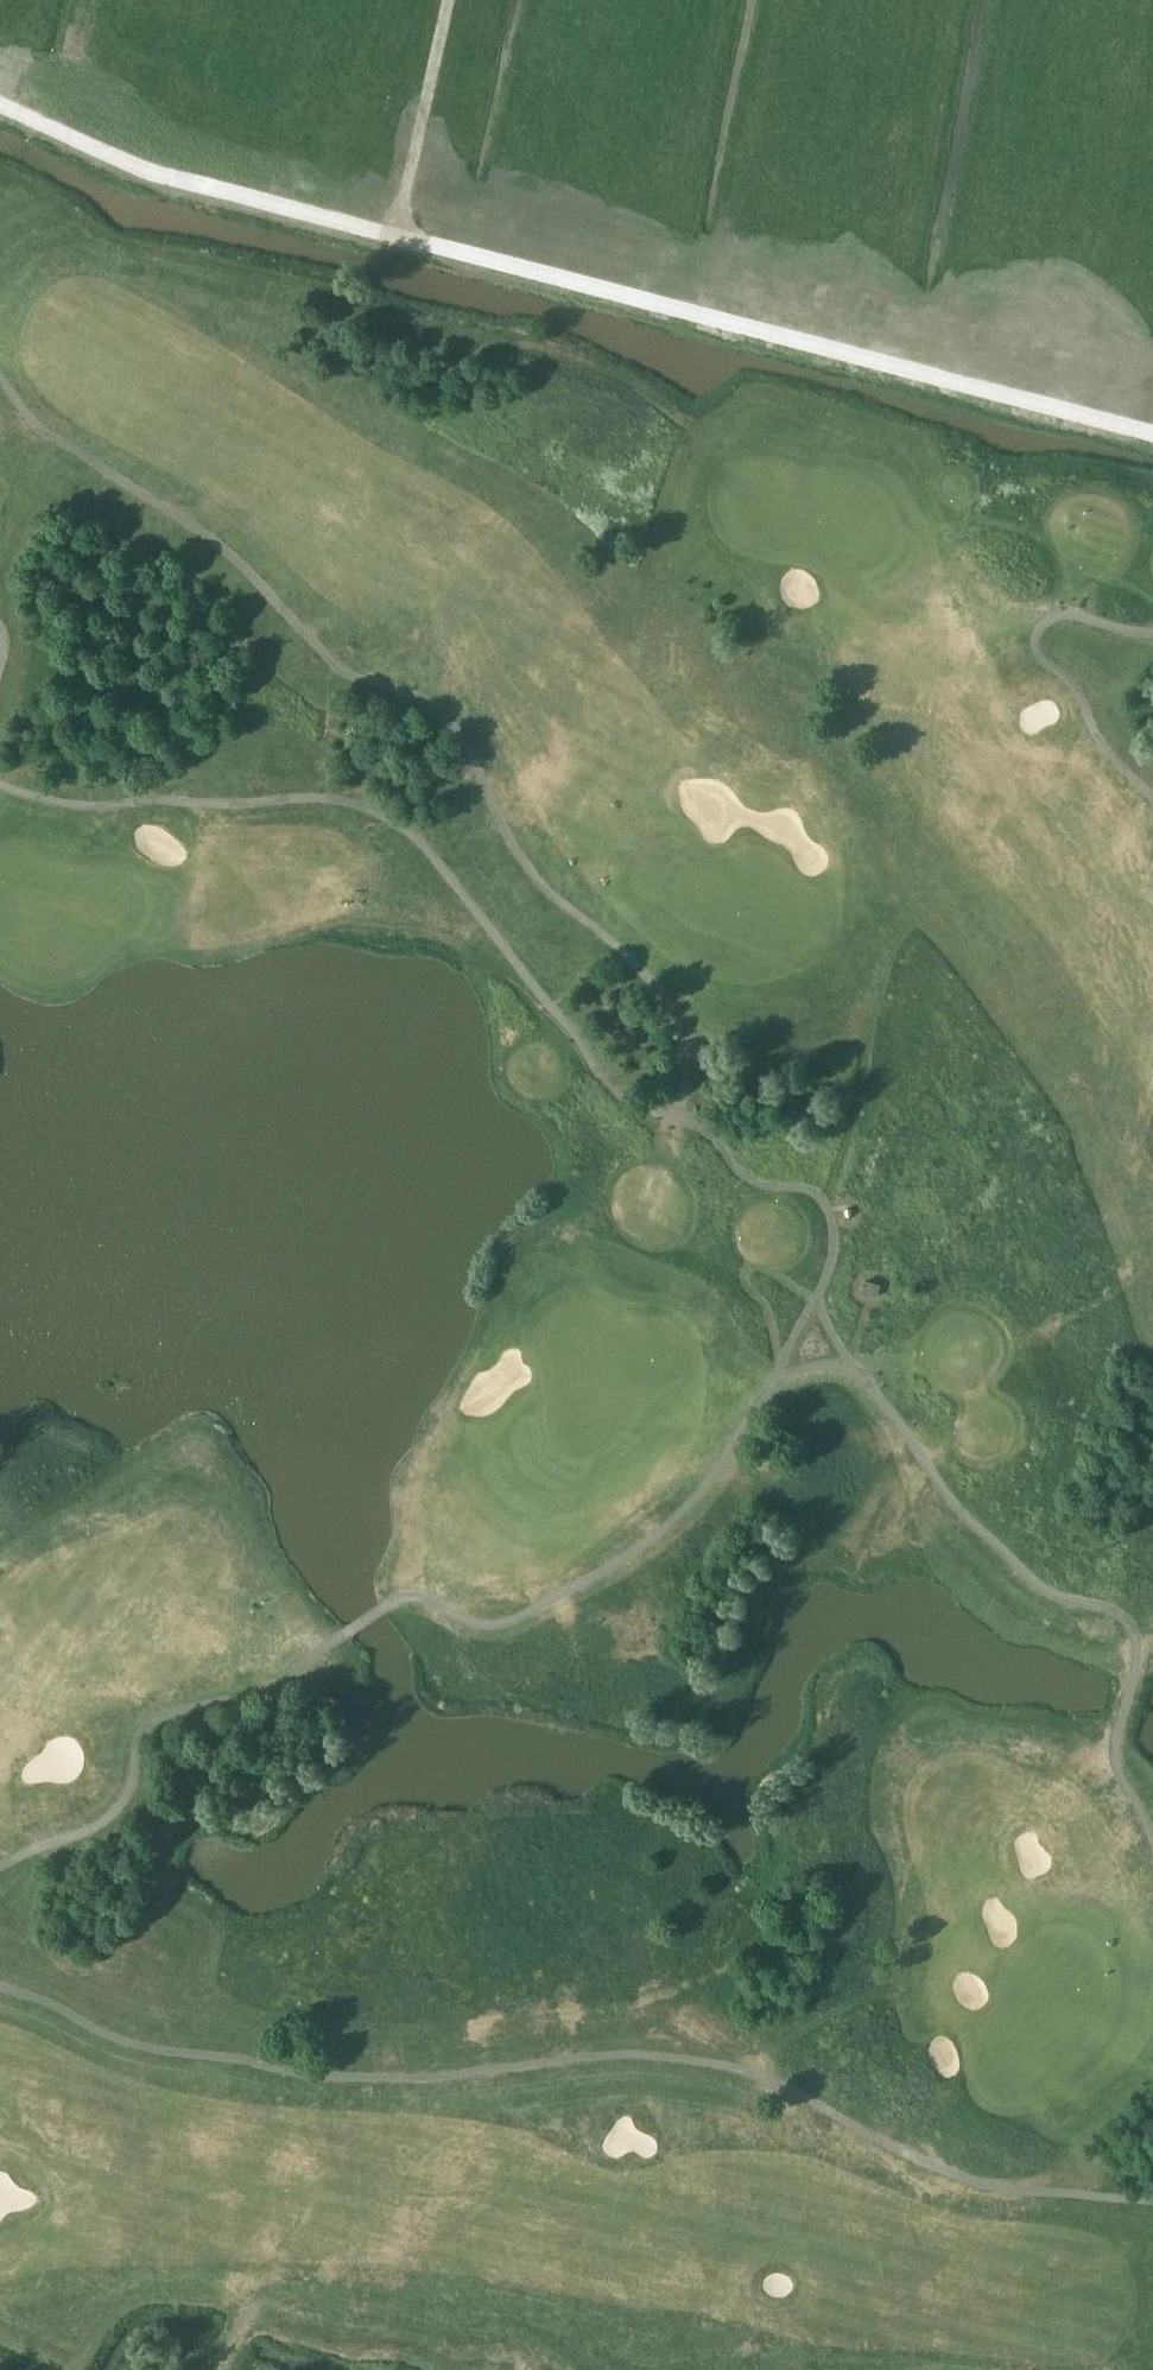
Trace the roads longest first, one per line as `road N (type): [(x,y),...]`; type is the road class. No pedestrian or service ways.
road 1 (track): [(0,99),(174,178),(1152,429)]
road 2 (track): [(397,234),(450,0)]

